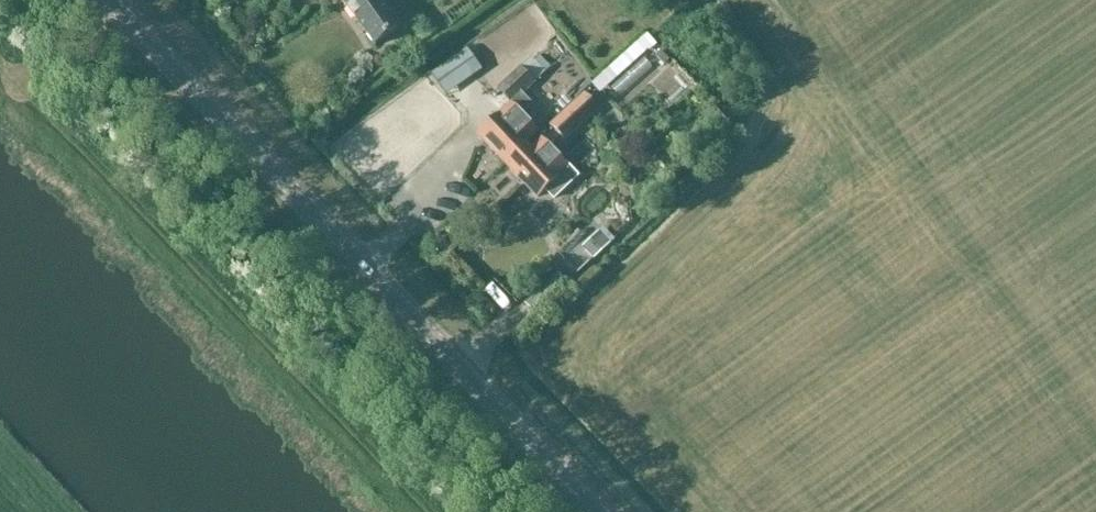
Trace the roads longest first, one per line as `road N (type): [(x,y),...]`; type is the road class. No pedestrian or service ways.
road 1 (secondary): [(582,511),(92,0)]

